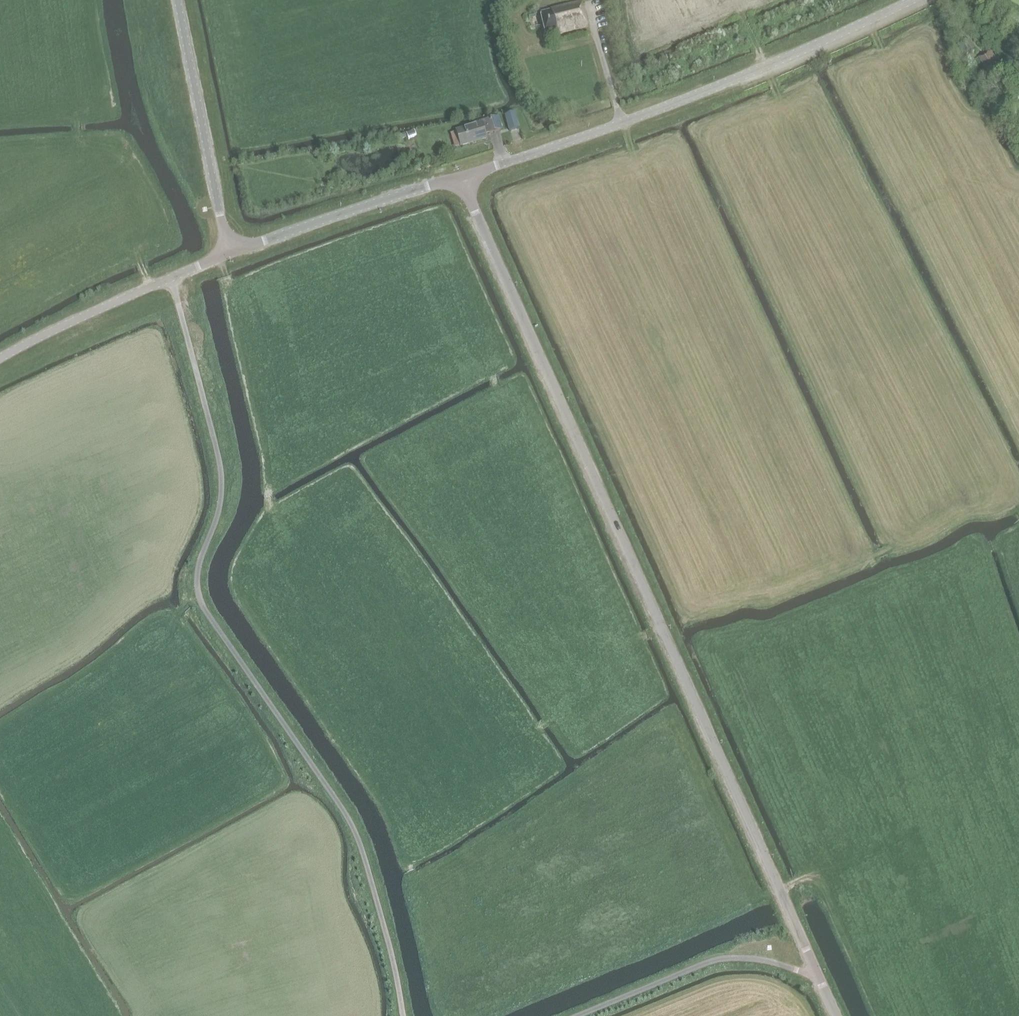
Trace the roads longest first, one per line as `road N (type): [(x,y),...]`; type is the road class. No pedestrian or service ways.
road 1 (tertiary): [(816,972),(460,178)]
road 2 (unclassified): [(403,1015),(352,827),(197,590),(221,501),(220,466),(171,279)]
road 3 (tertiary): [(460,178),(724,84),(910,0)]
road 4 (tertiary): [(230,251),(177,0)]
road 5 (unclassified): [(816,972),(763,959),(711,961),(578,1015)]
road 6 (tertiary): [(460,178),(230,251)]
road 7 (tertiary): [(0,358),(171,279)]

